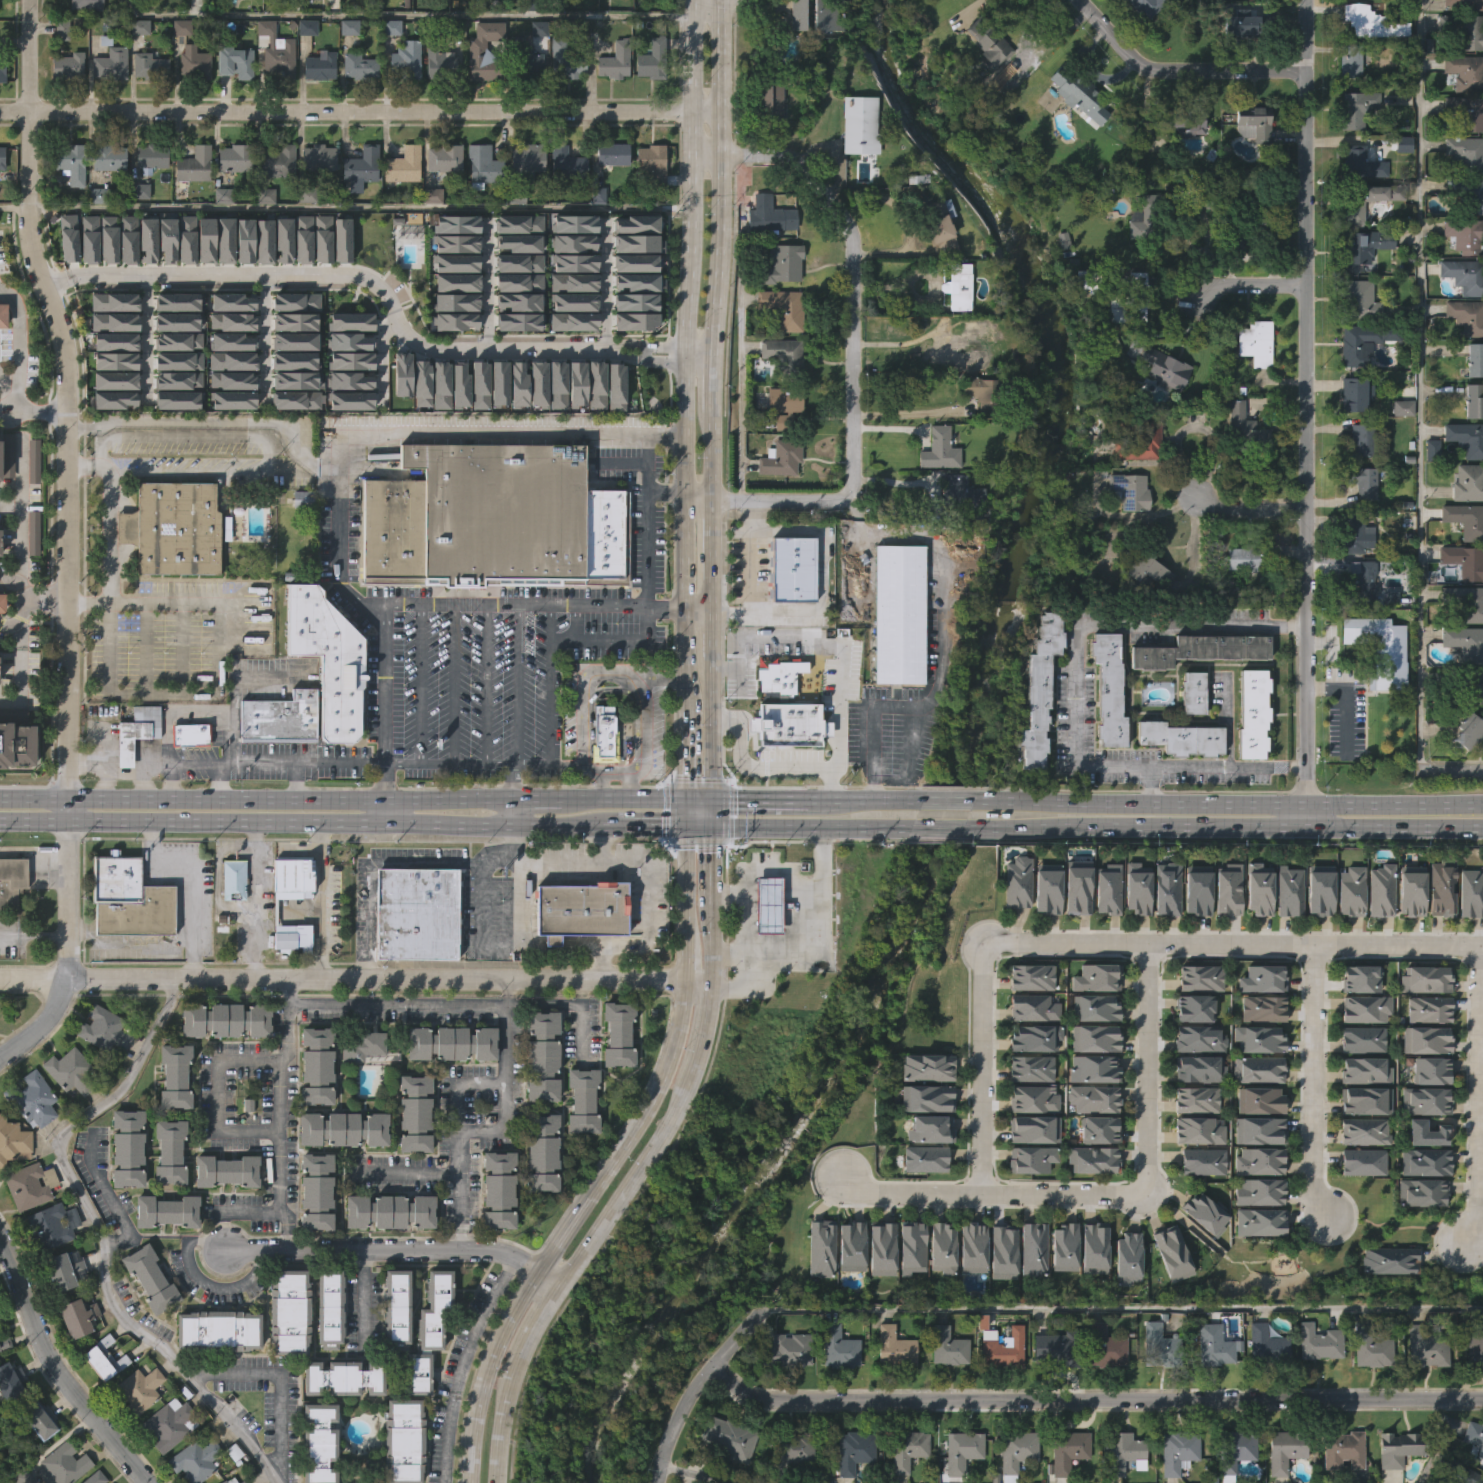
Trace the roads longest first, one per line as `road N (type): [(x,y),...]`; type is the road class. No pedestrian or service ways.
road 1 (residential): [(715,1368),(762,1400),(1482,1400)]
road 2 (residential): [(1305,768),(1306,0)]
road 3 (residential): [(0,112),(719,114)]
road 4 (secondary): [(495,1482),(503,1415),(535,1330),(690,1091),(711,986),(714,824)]
road 5 (residential): [(67,979),(66,365),(38,272)]
road 6 (residential): [(67,979),(683,982)]
road 7 (residential): [(612,348),(433,348),(410,339),(376,282),(362,274),(38,272)]
road 8 (primary): [(0,818),(599,824)]
road 9 (residential): [(711,494),(834,498),(847,487),(852,264),(826,198),(796,167),(688,161)]
road 10 (secondary): [(683,982),(672,1055),(652,1099),(501,1326),(479,1375),(464,1482)]
road 11 (primary): [(512,795),(0,795)]
road 12 (residential): [(1482,944),(983,941)]
road 13 (secondary): [(685,361),(685,711)]
road 14 (residential): [(223,1247),(486,1249),(514,1255),(562,1288)]
road 15 (secondary): [(714,348),(718,0)]
road 16 (primary): [(963,826),(1306,825)]
road 17 (secondary): [(690,8),(685,348)]
road 18 (primary): [(1305,803),(973,798)]
road 19 (residential): [(1149,1199),(854,1196),(827,1174)]
road 20 (residential): [(152,1482),(43,1357),(0,1244)]
road 21 (residential): [(1329,1217),(1315,1188),(1317,943)]
road 22 (residential): [(38,272),(24,178),(31,0)]
road 23 (residential): [(1070,0),(1128,64),(1149,75),(1307,71)]
road 24 (residential): [(983,941),(981,1201)]
road 25 (residential): [(1149,1199),(1146,943)]
road 26 (residential): [(1464,1244),(1481,1206),(1482,1031)]
road 27 (residential): [(660,1482),(687,1400),(768,1310)]
road 28 (primary): [(714,824),(910,826)]
road 29 (primary): [(1482,801),(1305,803)]
road 30 (primary): [(1306,825),(1482,825)]
road 31 (residential): [(147,272),(146,404)]
road 32 (residential): [(261,273),(261,404)]
road 33 (secondary): [(714,797),(713,667)]
road 34 (residential): [(487,348),(486,219)]
road 35 (residential): [(605,346),(603,220)]
road 36 (primary): [(686,797),(561,796)]
road 37 (secondary): [(686,824),(684,946)]

